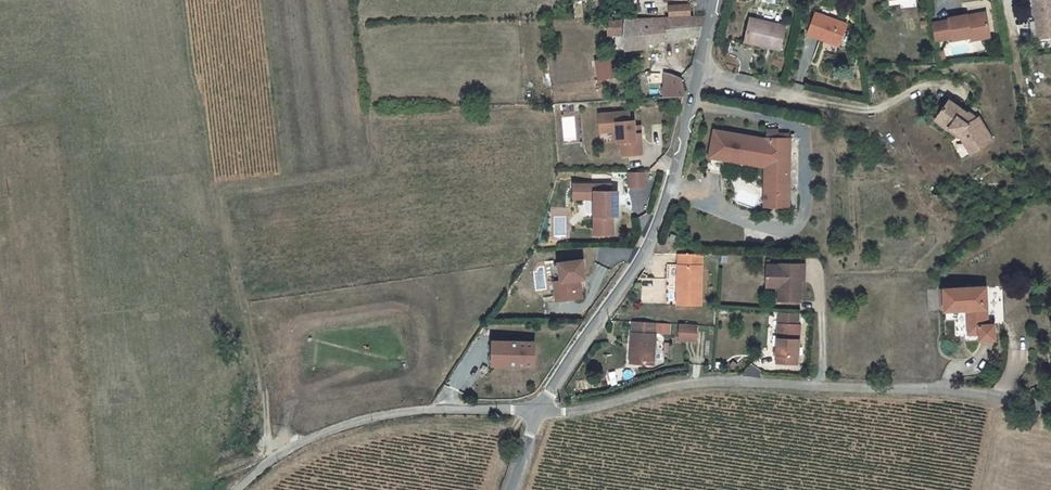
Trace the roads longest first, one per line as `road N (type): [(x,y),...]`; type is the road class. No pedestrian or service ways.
road 1 (residential): [(1050,408),(946,389),(720,380),(564,413),(537,410)]
road 2 (residential): [(695,74),(647,242),(537,410)]
road 3 (unclassified): [(537,410),(360,421),(308,440),(240,489)]

